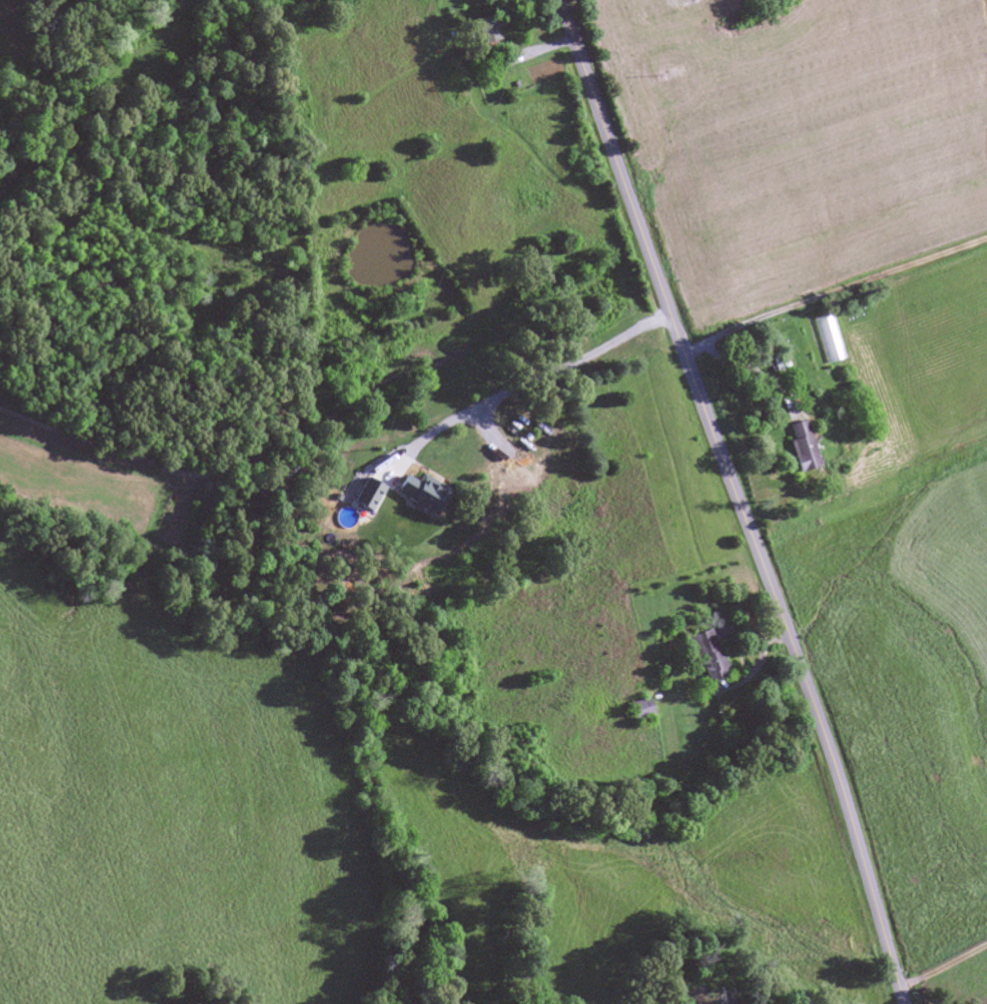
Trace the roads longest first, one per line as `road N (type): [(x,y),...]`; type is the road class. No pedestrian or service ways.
road 1 (tertiary): [(903,1003),(796,655),(559,0)]

